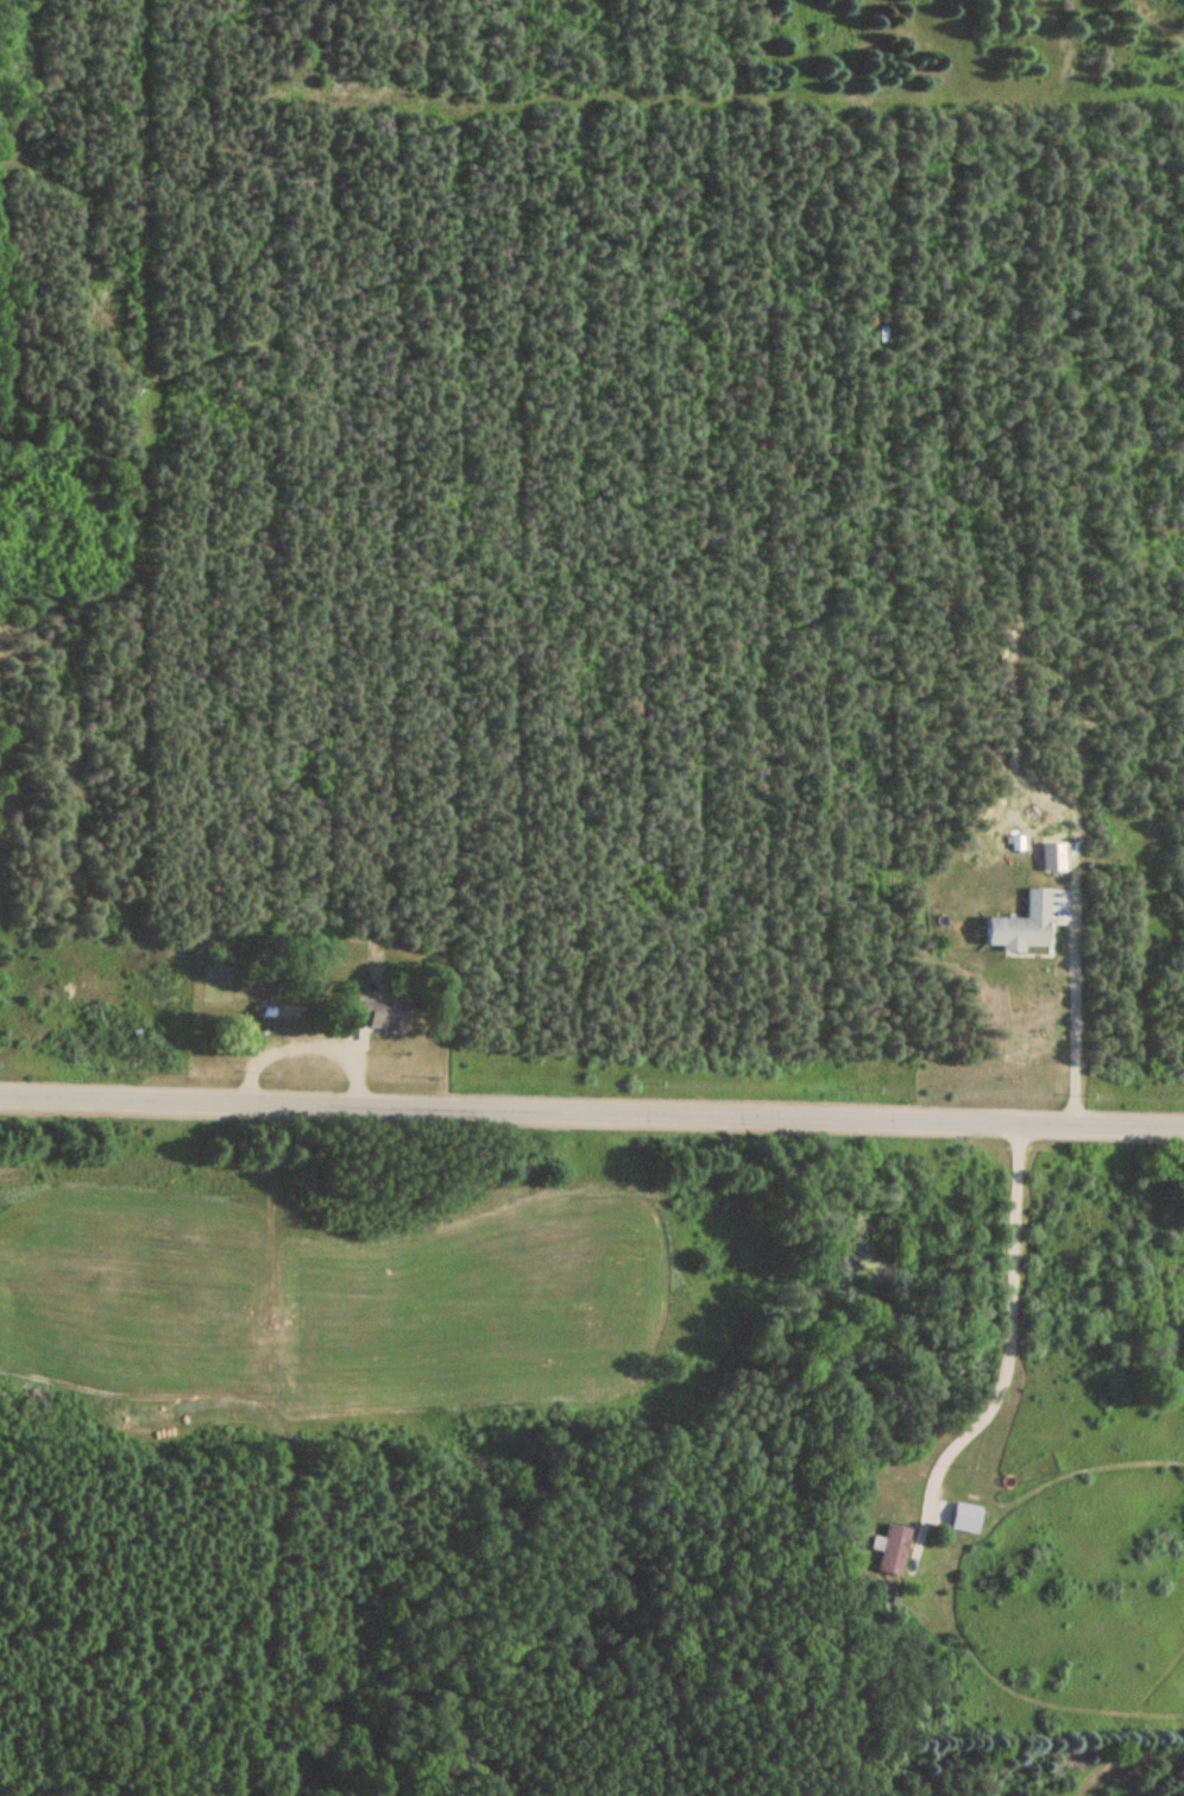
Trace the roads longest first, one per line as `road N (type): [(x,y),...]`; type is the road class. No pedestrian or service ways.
road 1 (tertiary): [(1183,1128),(0,1096)]

